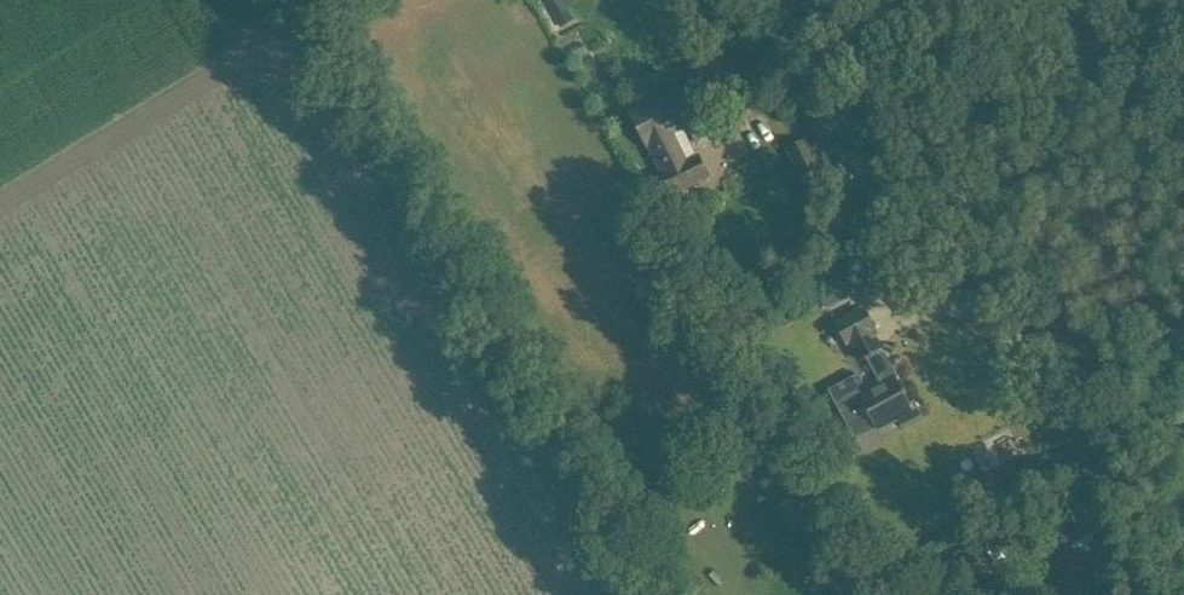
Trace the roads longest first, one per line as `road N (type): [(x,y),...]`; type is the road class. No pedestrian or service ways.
road 1 (unclassified): [(1183,574),(1112,463)]

